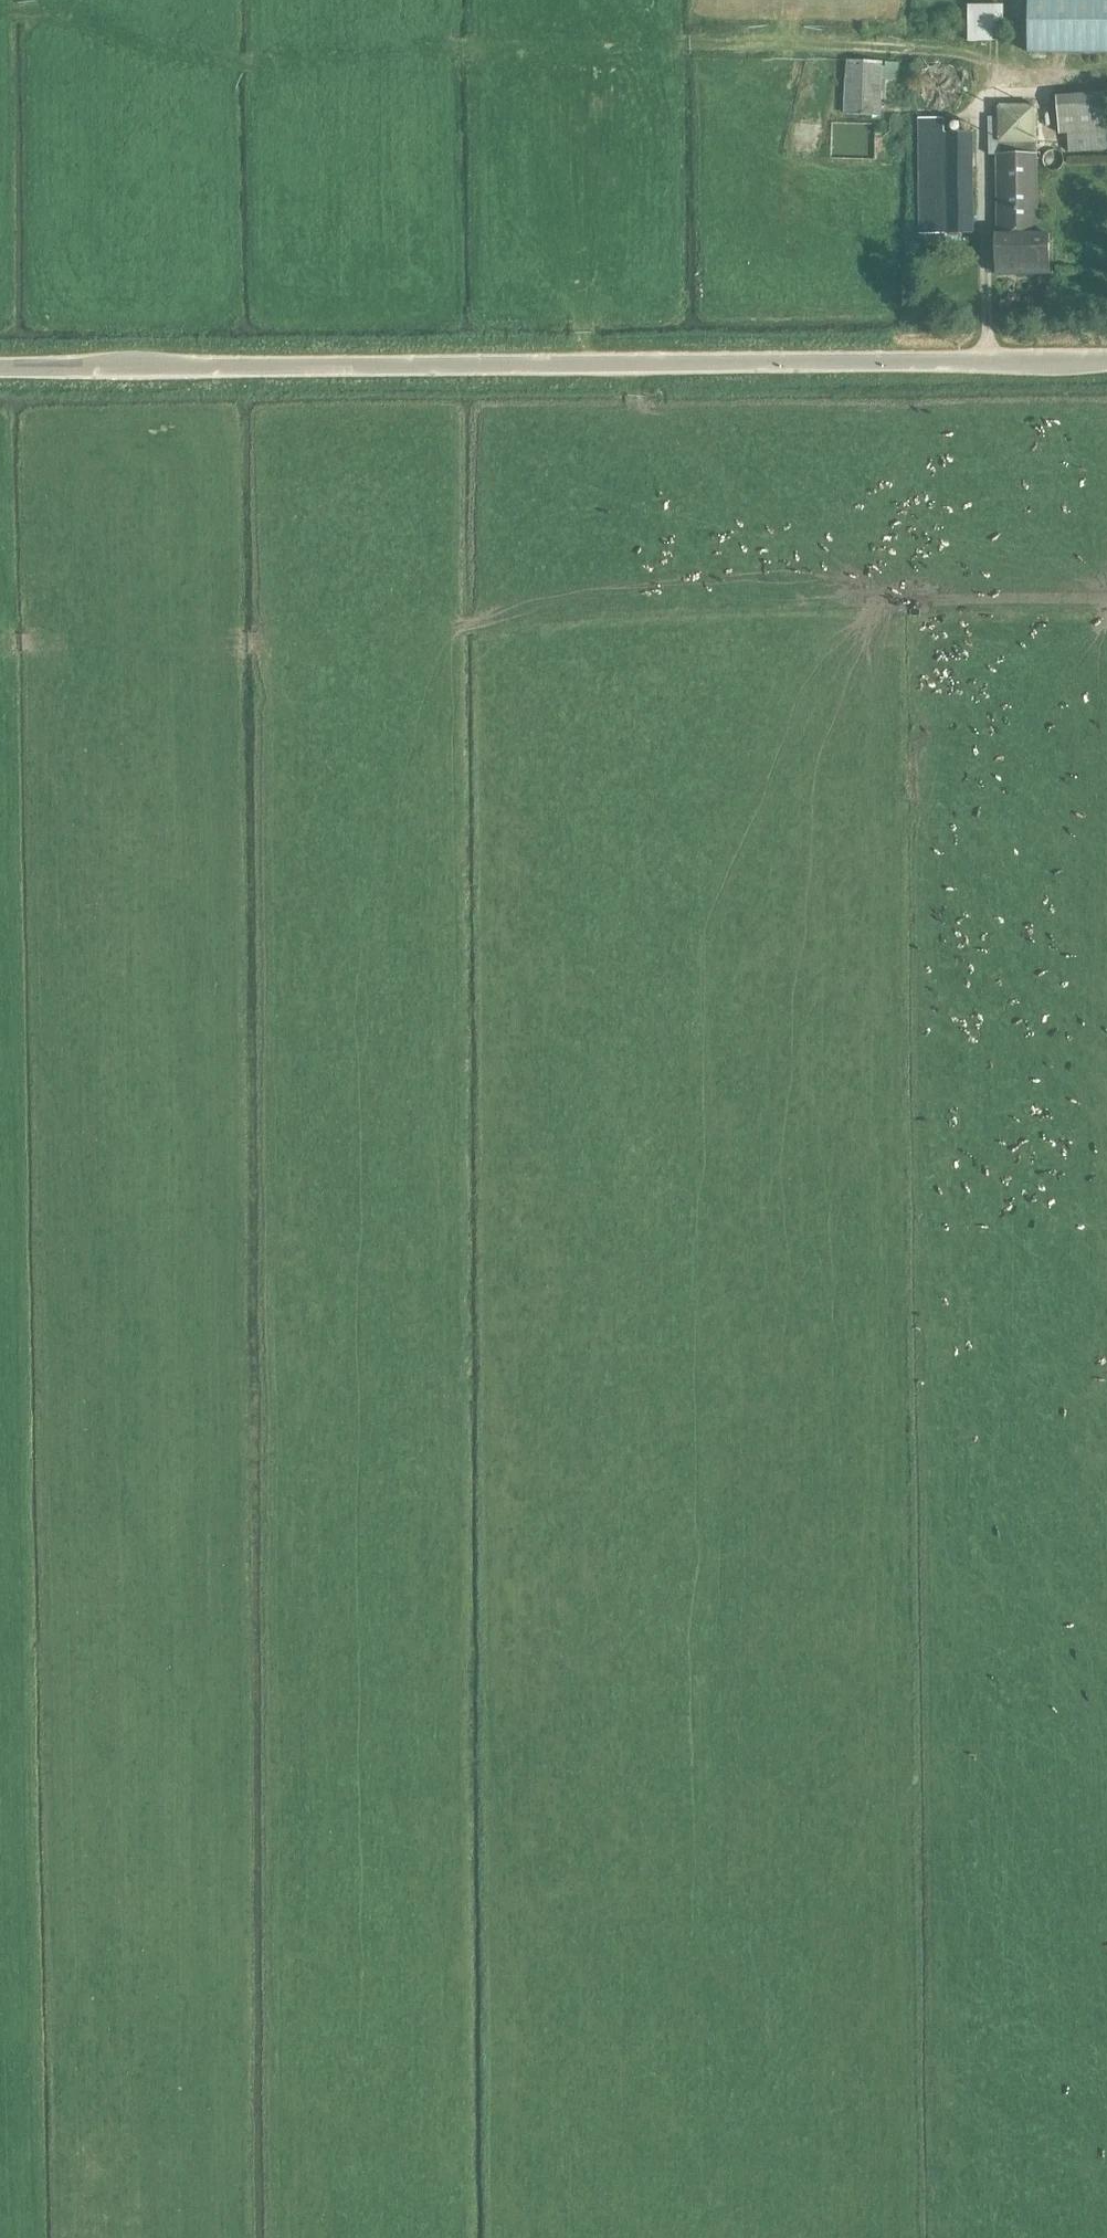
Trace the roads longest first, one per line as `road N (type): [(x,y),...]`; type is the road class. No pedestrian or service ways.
road 1 (unclassified): [(0,369),(465,374),(635,362),(1106,359)]
road 2 (track): [(649,600),(1106,599)]
road 3 (track): [(374,644),(134,644),(145,843)]
road 4 (track): [(374,644),(649,600)]
road 5 (track): [(649,600),(635,362)]
road 6 (track): [(374,873),(374,644)]
road 7 (track): [(134,644),(0,643)]

